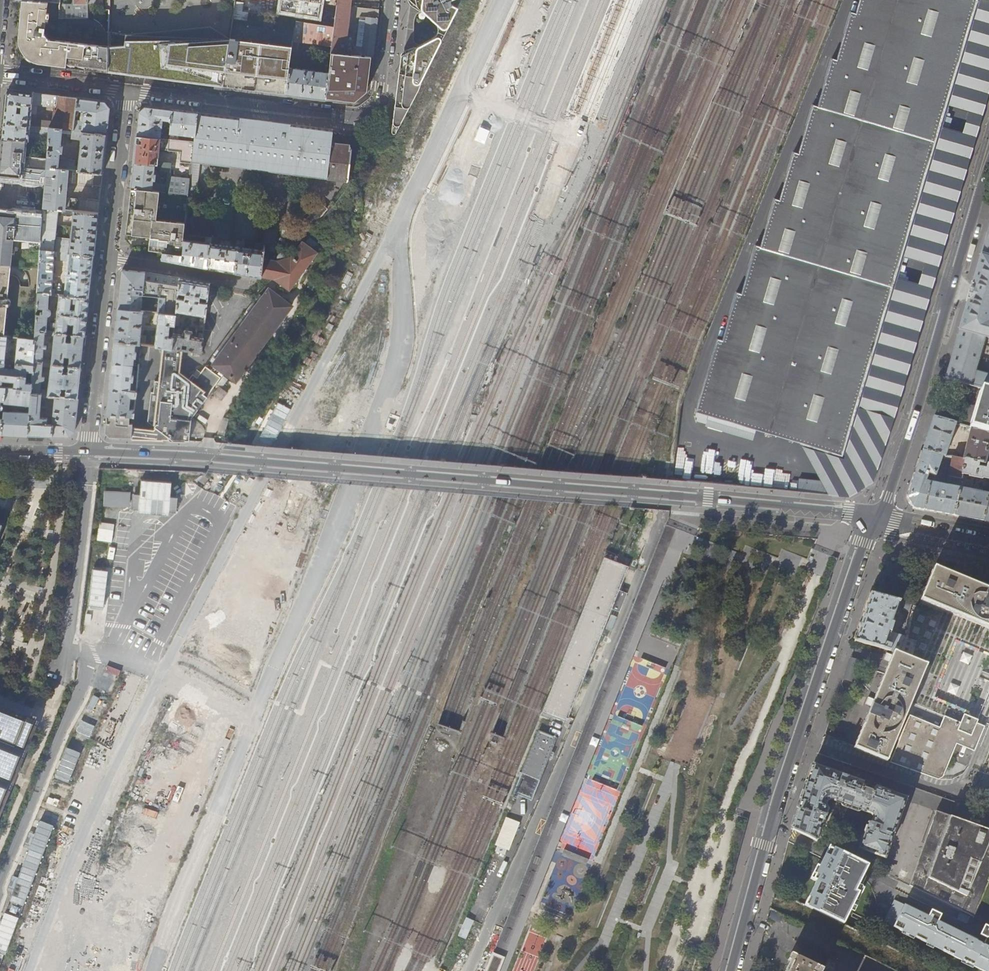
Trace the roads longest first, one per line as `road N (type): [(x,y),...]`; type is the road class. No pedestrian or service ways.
road 1 (tertiary): [(90,452),(671,495),(878,520)]
road 2 (tertiary): [(878,520),(780,793),(731,970)]
road 3 (tertiary): [(988,173),(878,520)]
road 4 (residential): [(391,0),(380,101),(370,113),(127,90)]
road 5 (residential): [(90,452),(111,258)]
road 6 (residential): [(111,258),(127,90)]
road 7 (residential): [(249,284),(111,258)]
road 8 (residential): [(127,90),(0,73)]

